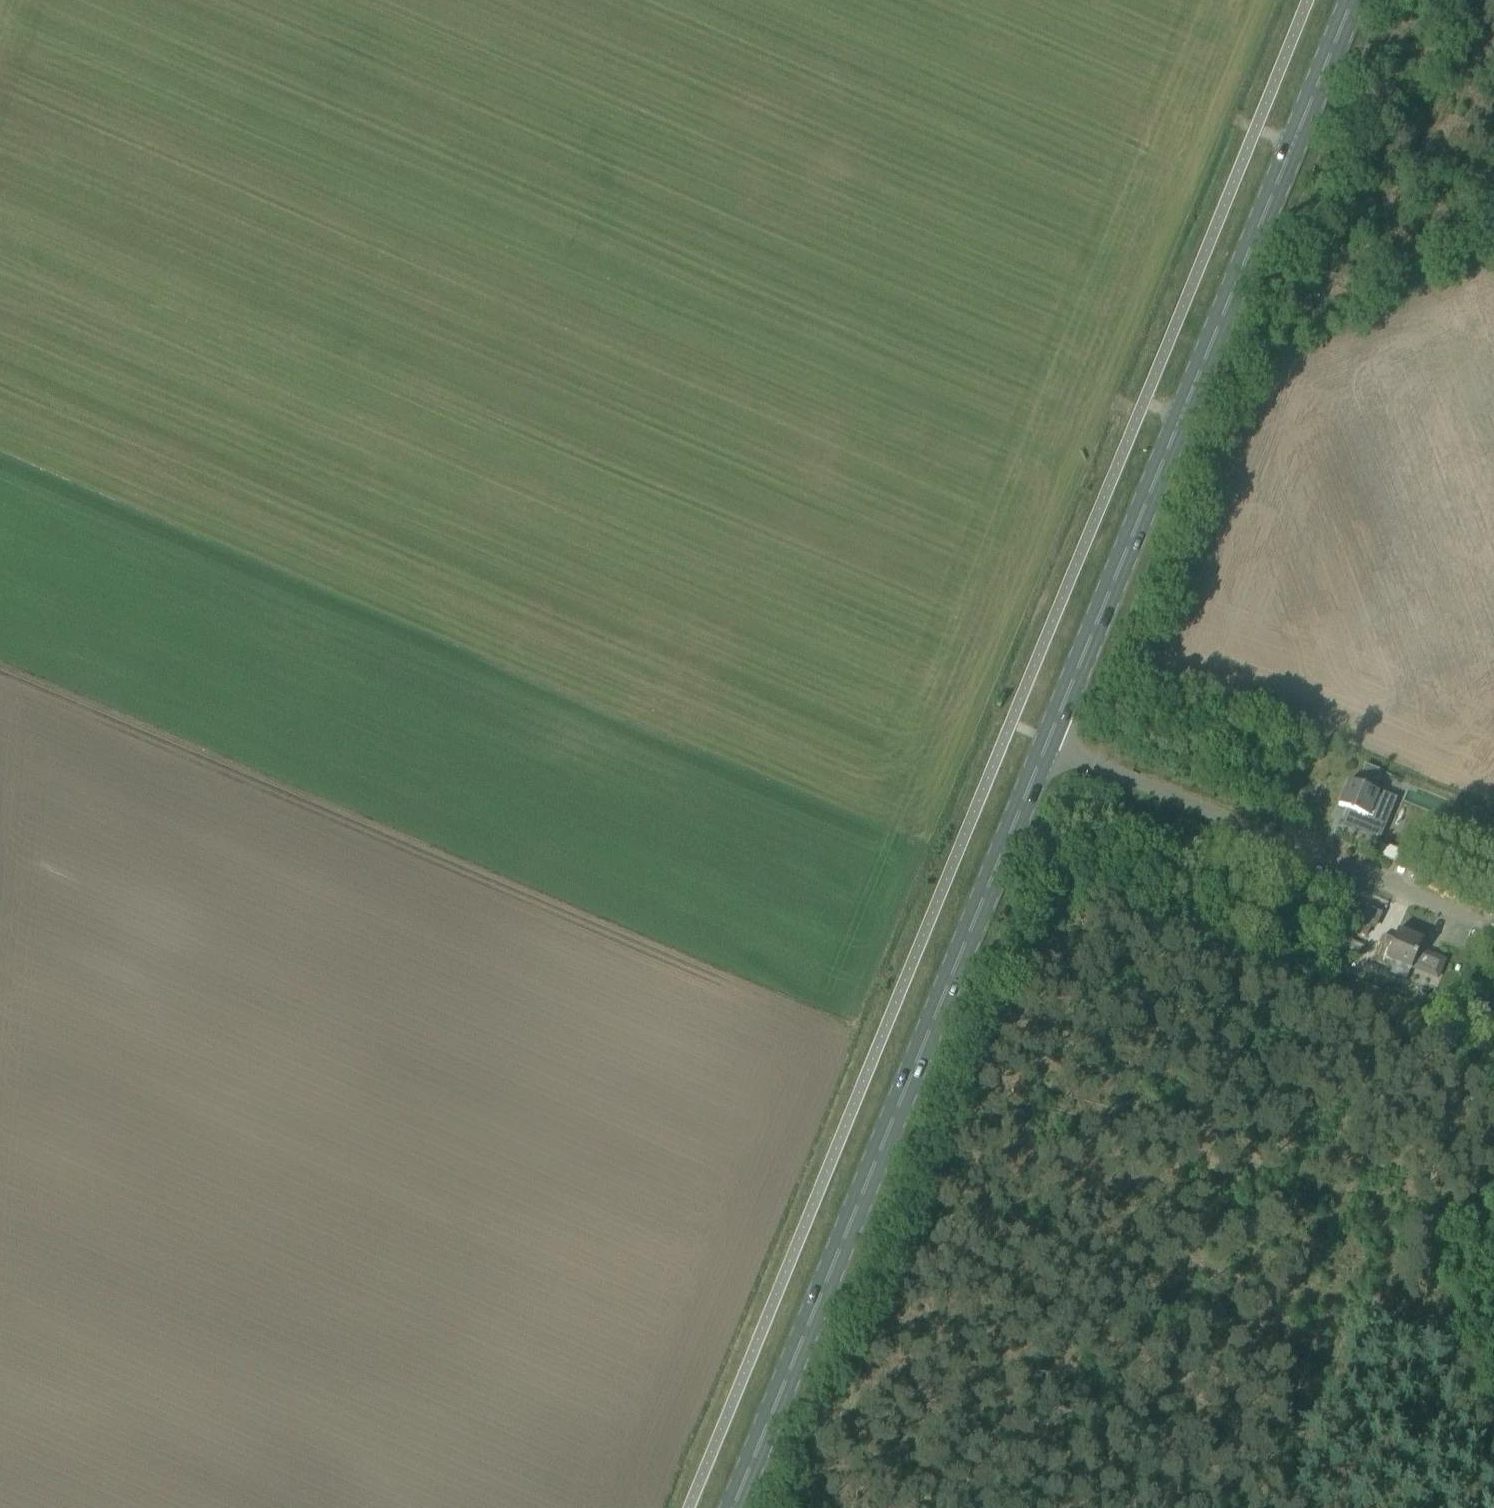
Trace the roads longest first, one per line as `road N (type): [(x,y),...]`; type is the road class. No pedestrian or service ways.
road 1 (primary): [(732,1507),(1046,746)]
road 2 (primary): [(1046,746),(1352,0)]
road 3 (unclassified): [(1046,746),(1485,923)]

